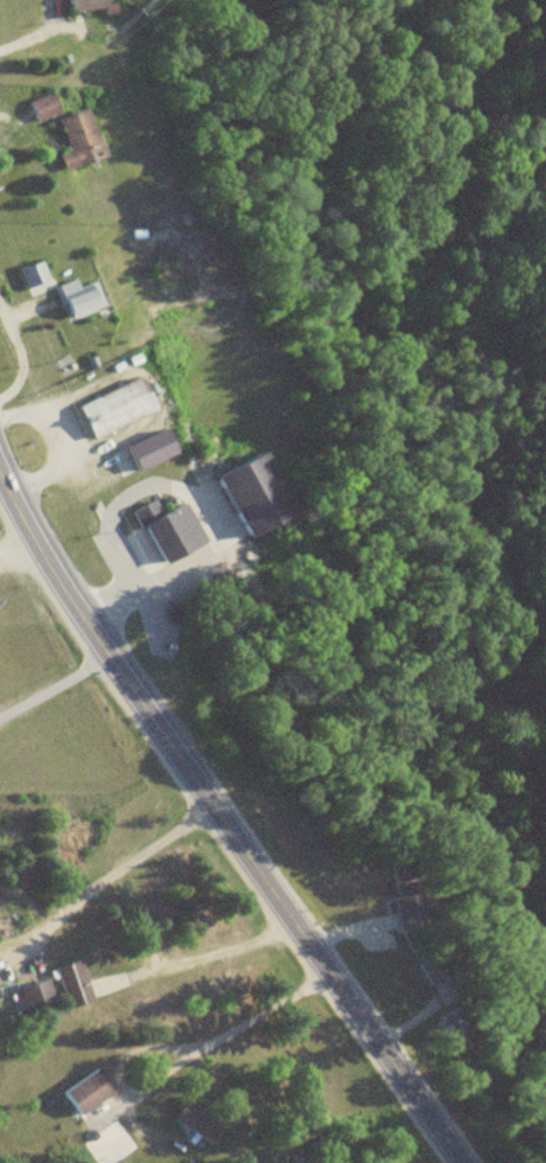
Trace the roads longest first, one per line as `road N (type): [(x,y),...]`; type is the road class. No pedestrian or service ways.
road 1 (tertiary): [(458,1162),(82,618),(0,453)]

